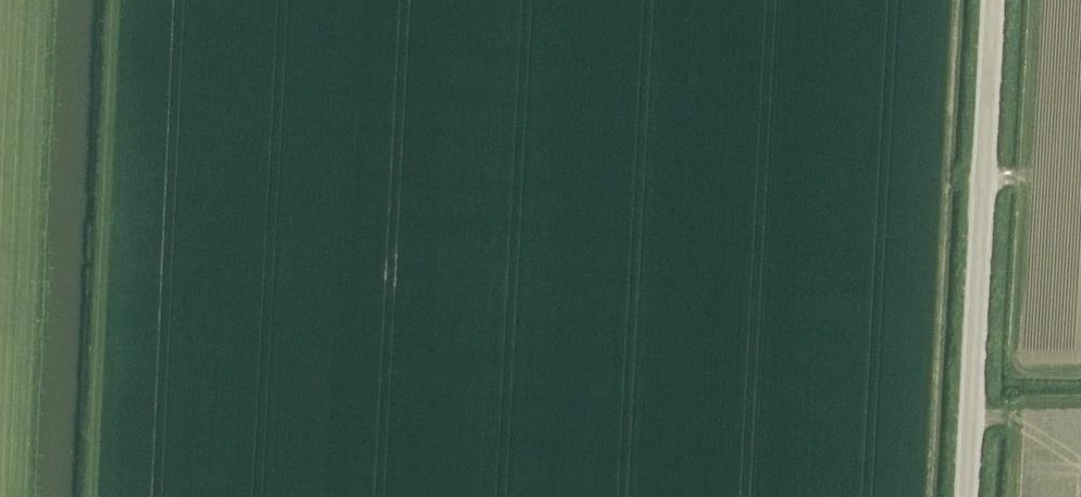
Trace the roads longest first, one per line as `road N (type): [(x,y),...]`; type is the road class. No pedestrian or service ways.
road 1 (unclassified): [(977,496),(1007,0)]

